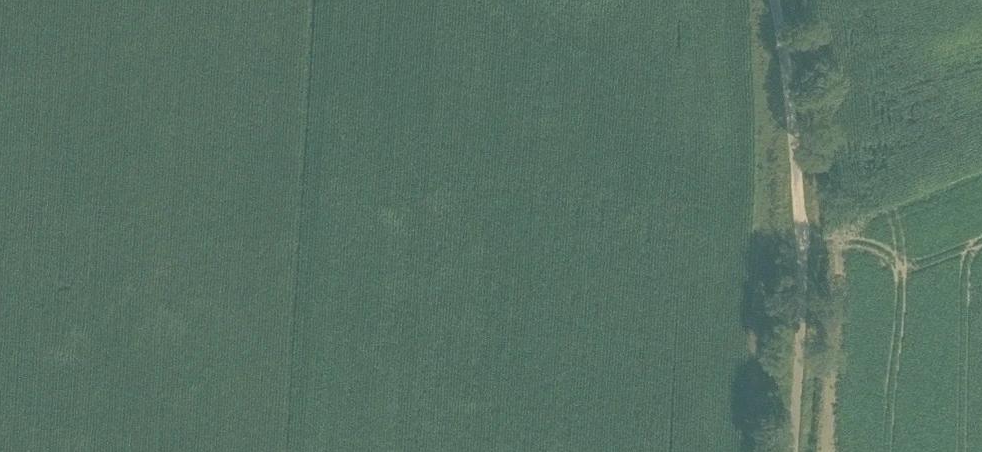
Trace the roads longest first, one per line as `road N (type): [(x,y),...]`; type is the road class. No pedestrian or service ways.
road 1 (unclassified): [(793,451),(800,252),(774,0)]

